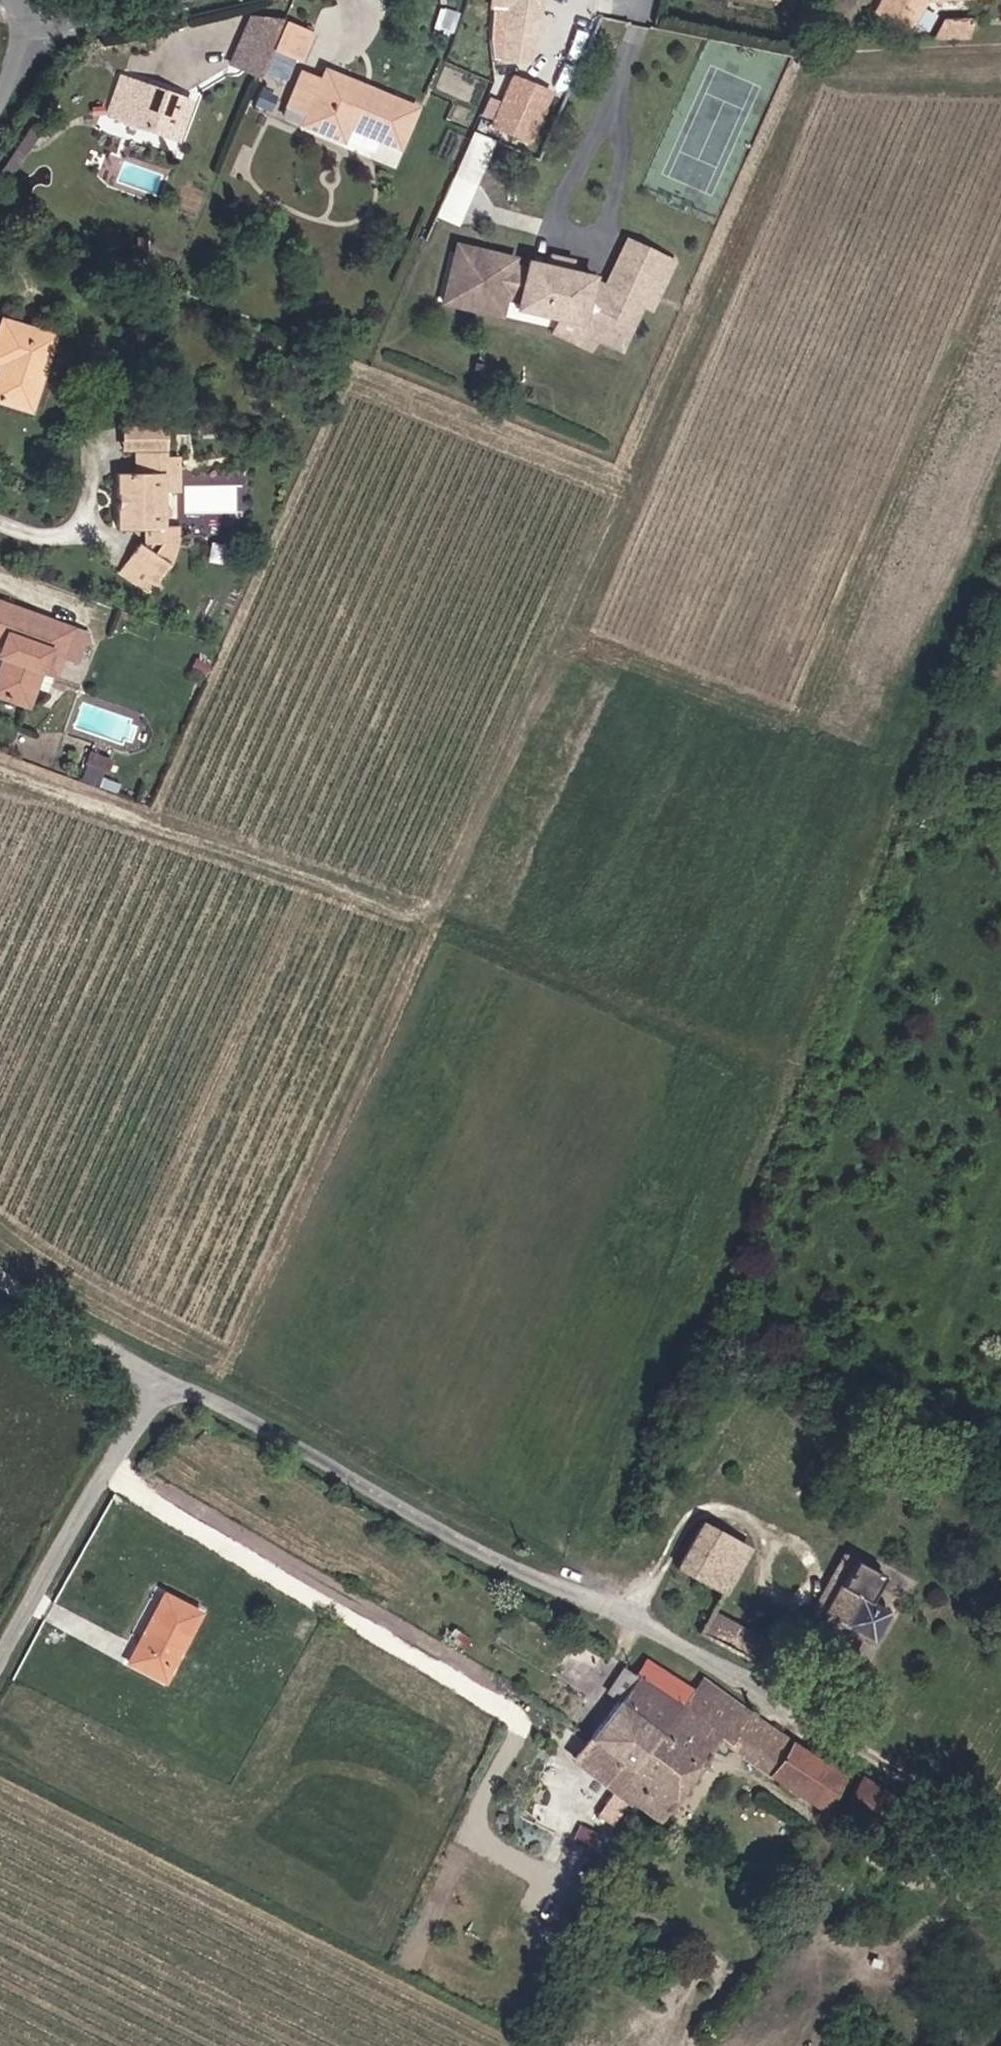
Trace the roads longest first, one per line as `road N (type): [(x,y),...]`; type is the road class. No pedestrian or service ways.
road 1 (residential): [(157,1381),(238,1409),(518,1577),(648,1631),(794,1709)]
road 2 (unclassified): [(157,1381),(0,1665)]
road 3 (residential): [(0,1275),(157,1381)]
road 4 (residential): [(32,16),(91,18),(155,0)]

